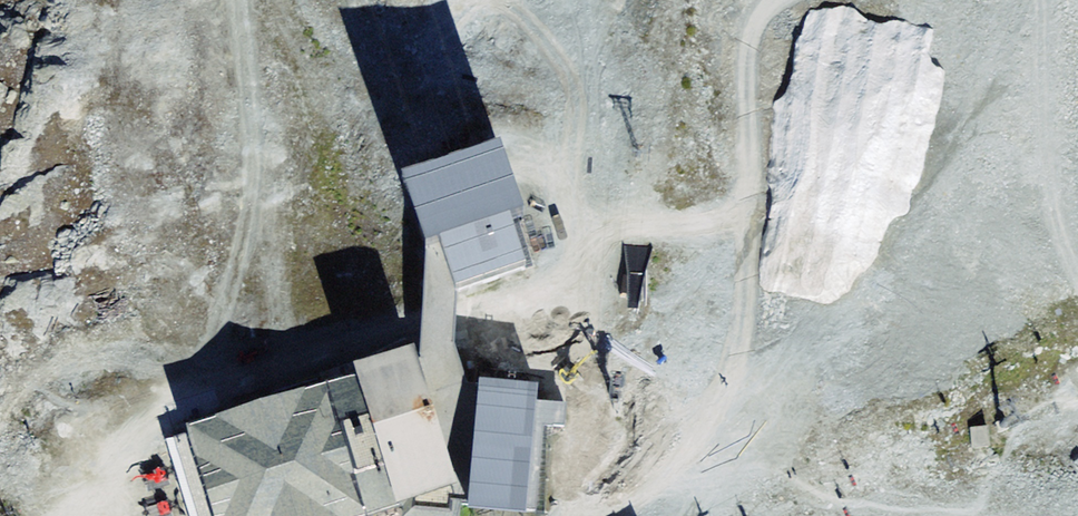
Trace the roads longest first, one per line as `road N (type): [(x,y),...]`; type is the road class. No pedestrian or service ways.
road 1 (track): [(573,515),(657,434),(705,334),(746,161),(898,0)]
road 2 (track): [(165,391),(532,301),(583,355),(592,497)]
road 3 (track): [(993,0),(1028,99),(1038,185),(1077,279)]
road 4 (track): [(73,515),(165,391)]
road 5 (track): [(793,0),(765,140)]

